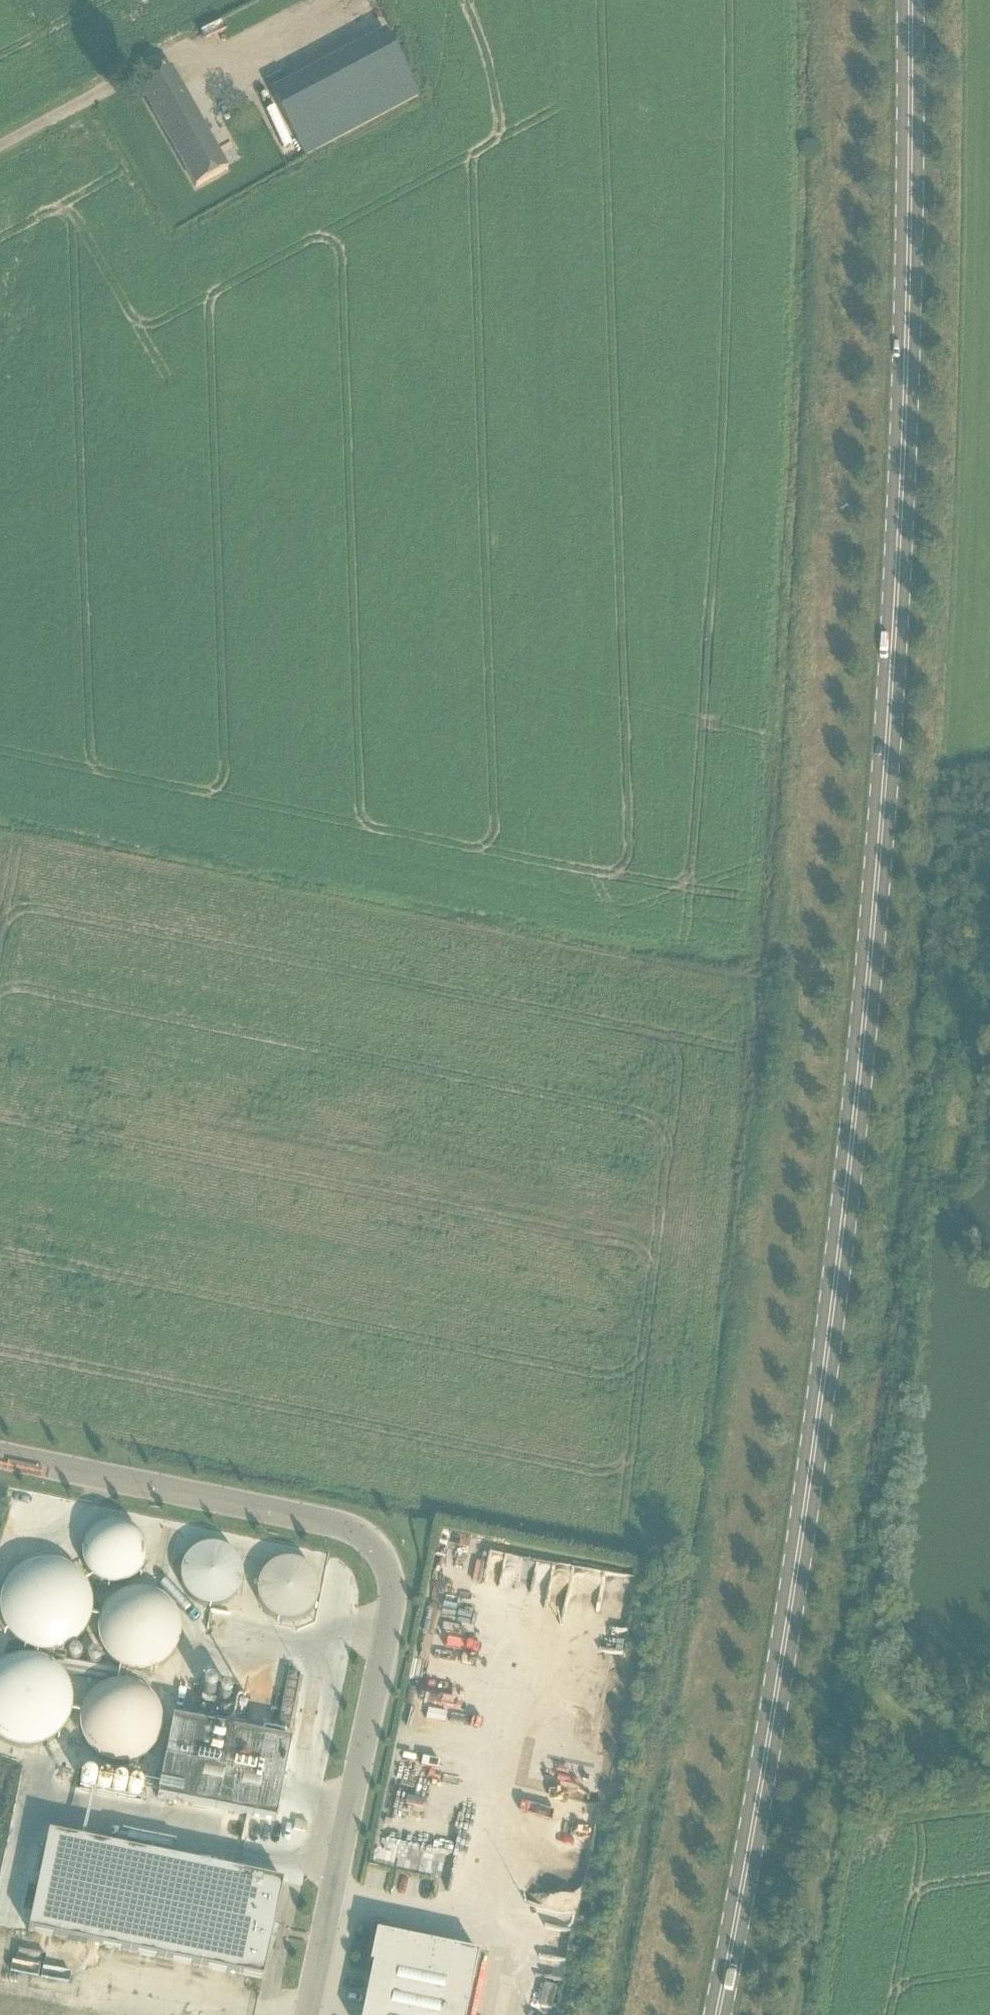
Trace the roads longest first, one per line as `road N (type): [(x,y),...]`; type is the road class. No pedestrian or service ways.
road 1 (primary): [(718,2014),(806,1532),(870,1021),(906,494),(911,0)]
road 2 (unclassified): [(305,2014),(392,1600),(388,1573),(352,1530),(0,1459)]
road 3 (track): [(794,2014),(829,1797),(851,1728),(871,1715),(892,1720),(941,1758),(989,1761)]

